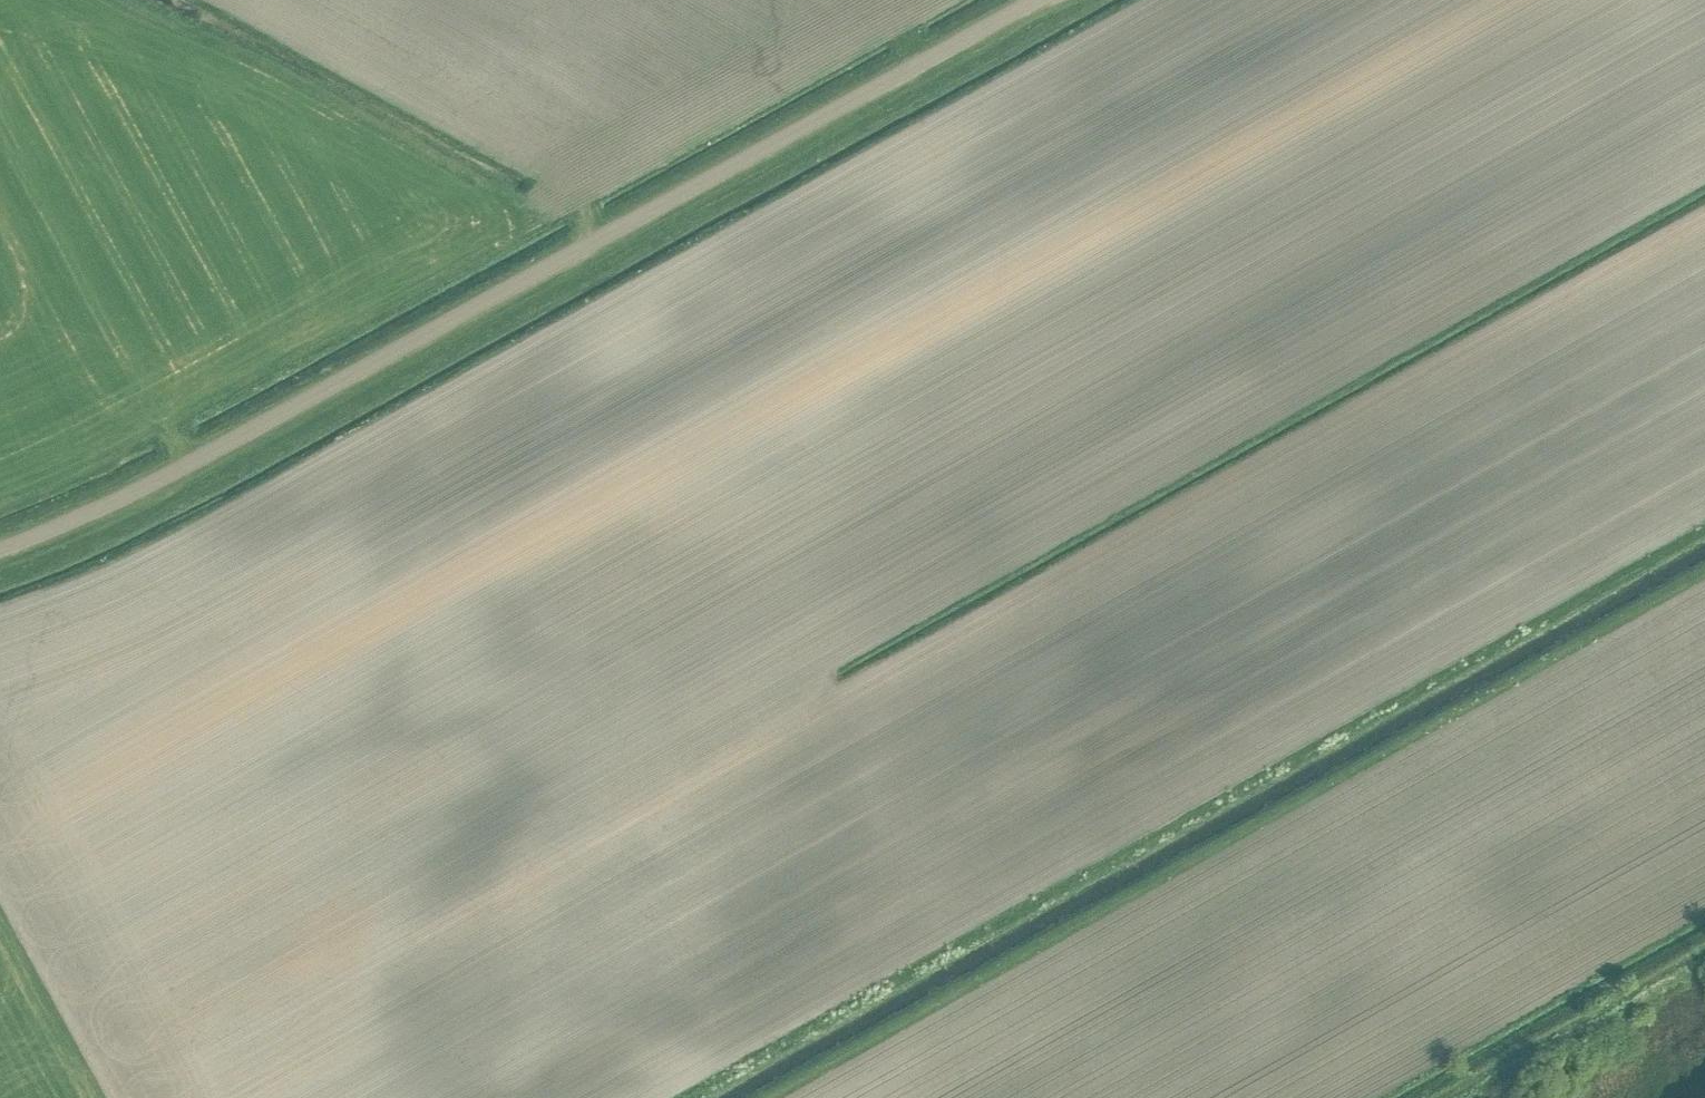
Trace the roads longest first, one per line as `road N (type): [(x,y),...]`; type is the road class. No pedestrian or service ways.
road 1 (unclassified): [(0,549),(140,489),(1038,0)]

